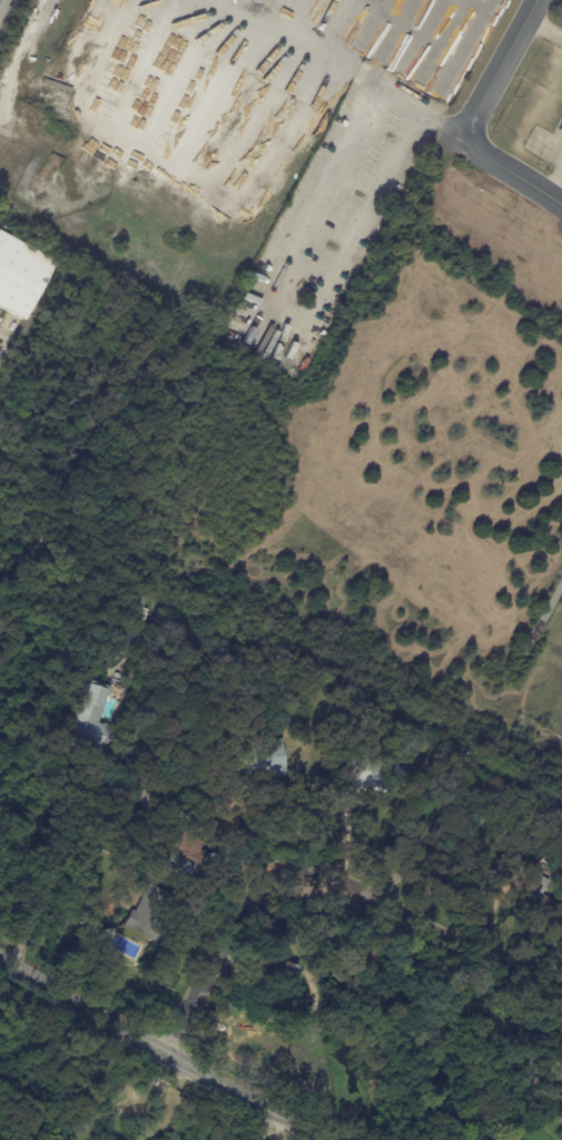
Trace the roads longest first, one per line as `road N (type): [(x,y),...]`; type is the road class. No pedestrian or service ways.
road 1 (tertiary): [(0,957),(334,1139)]
road 2 (residential): [(290,862),(561,1007)]
road 3 (residential): [(290,862),(256,879),(171,1054)]
road 4 (residential): [(537,0),(463,135)]

